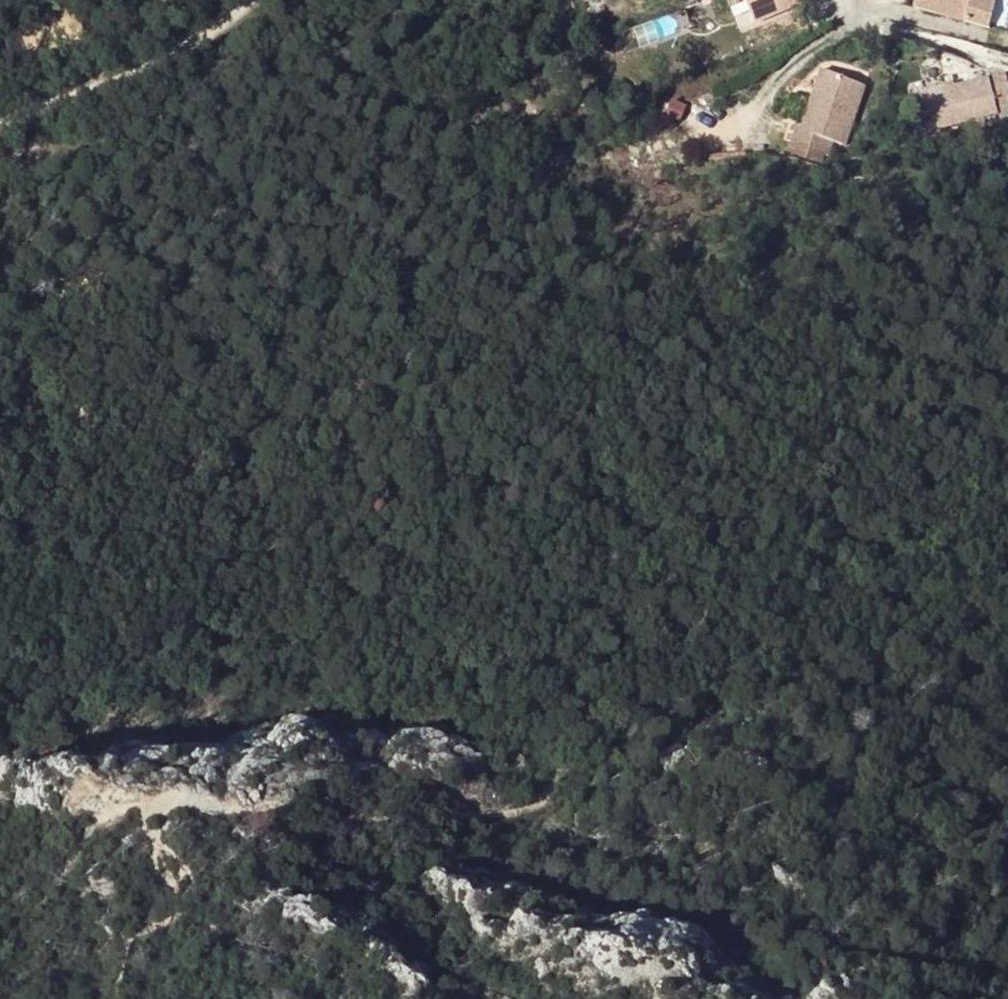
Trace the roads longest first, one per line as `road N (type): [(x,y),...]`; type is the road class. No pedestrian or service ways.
road 1 (residential): [(844,9),(984,55)]
road 2 (residential): [(844,9),(835,27),(757,102)]

